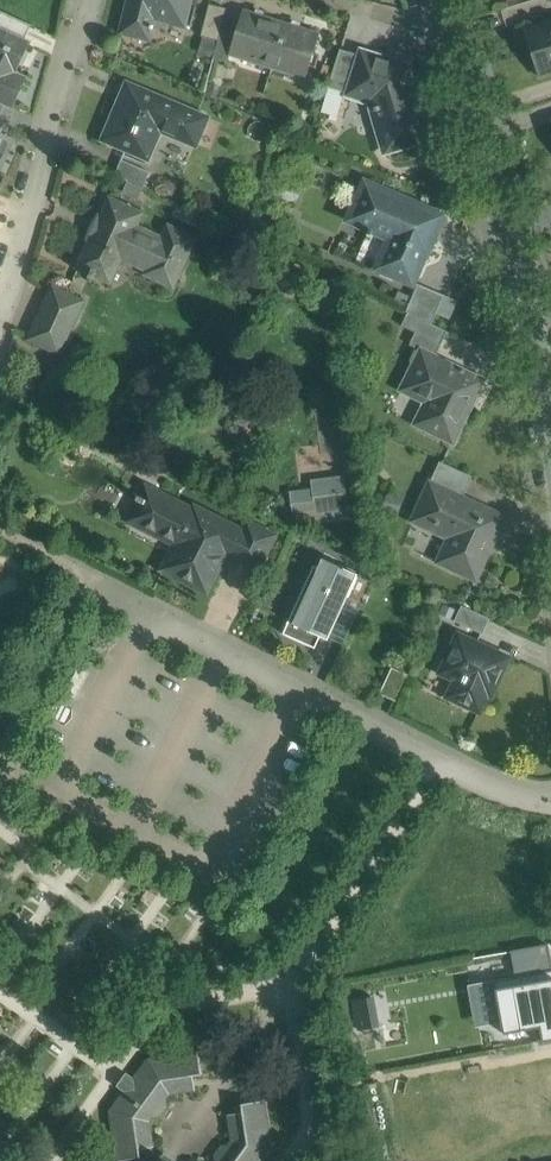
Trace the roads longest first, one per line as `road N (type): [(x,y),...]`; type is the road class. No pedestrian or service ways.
road 1 (residential): [(550,801),(470,770),(150,606)]
road 2 (tertiary): [(445,18),(520,270),(550,432)]
road 3 (unclassified): [(93,0),(59,90),(51,153),(0,325)]

